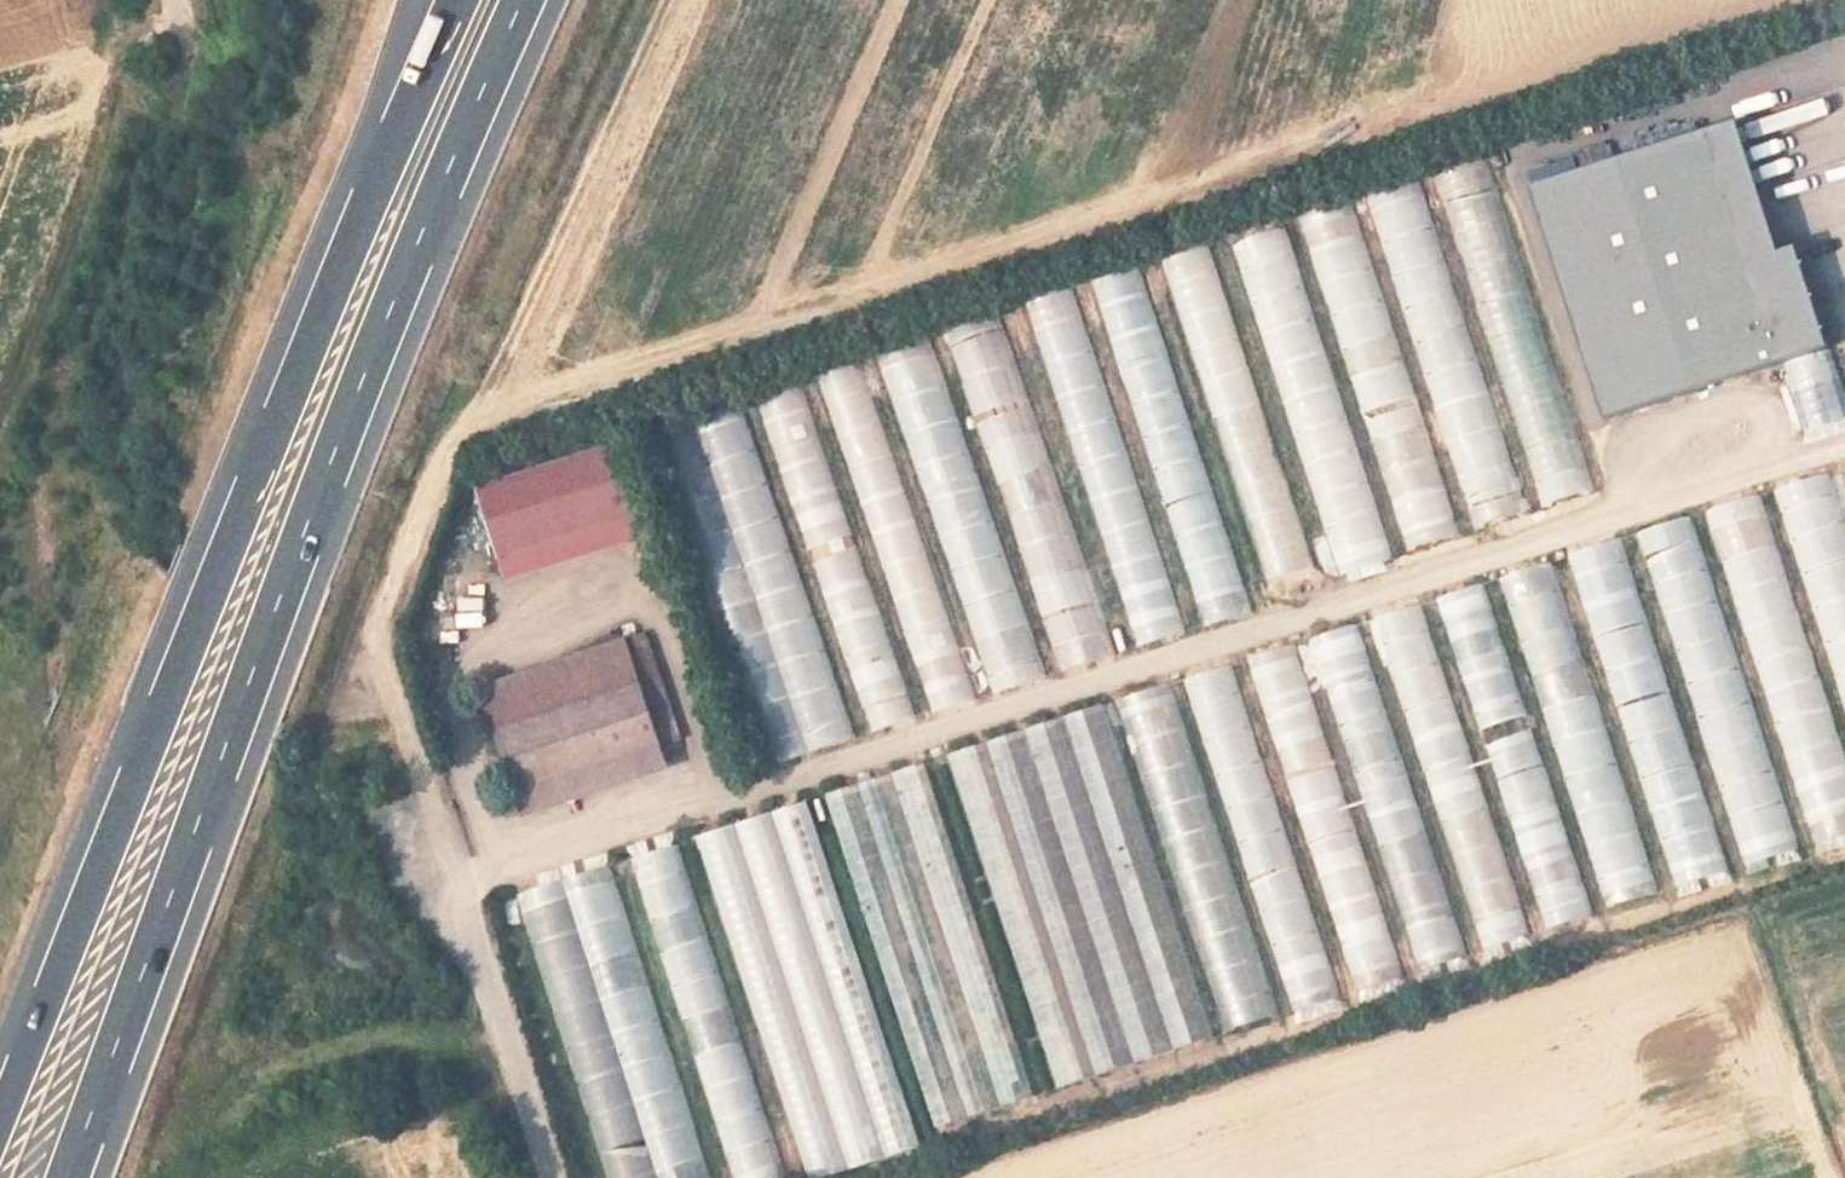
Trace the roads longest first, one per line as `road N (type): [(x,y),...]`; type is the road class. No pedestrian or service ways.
road 1 (motorway): [(70,1177),(368,373),(525,0)]
road 2 (motorway): [(457,0),(305,352),(0,1119)]
road 3 (unclassified): [(426,788),(550,1177)]

